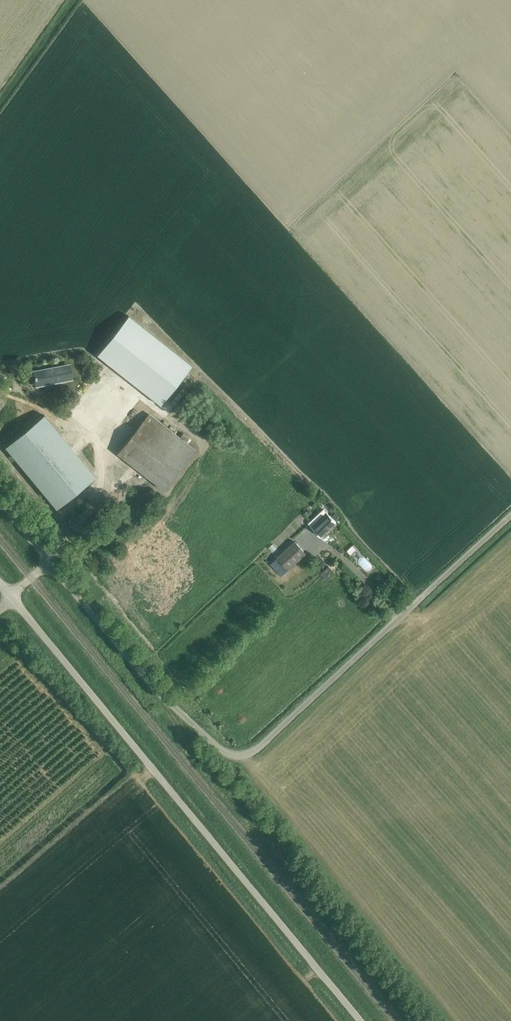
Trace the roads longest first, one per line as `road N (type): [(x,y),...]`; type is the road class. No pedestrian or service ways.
road 1 (unclassified): [(50,562),(167,701),(220,749),(239,755),(261,744),(510,516)]
road 2 (unclassified): [(360,1020),(11,596)]

